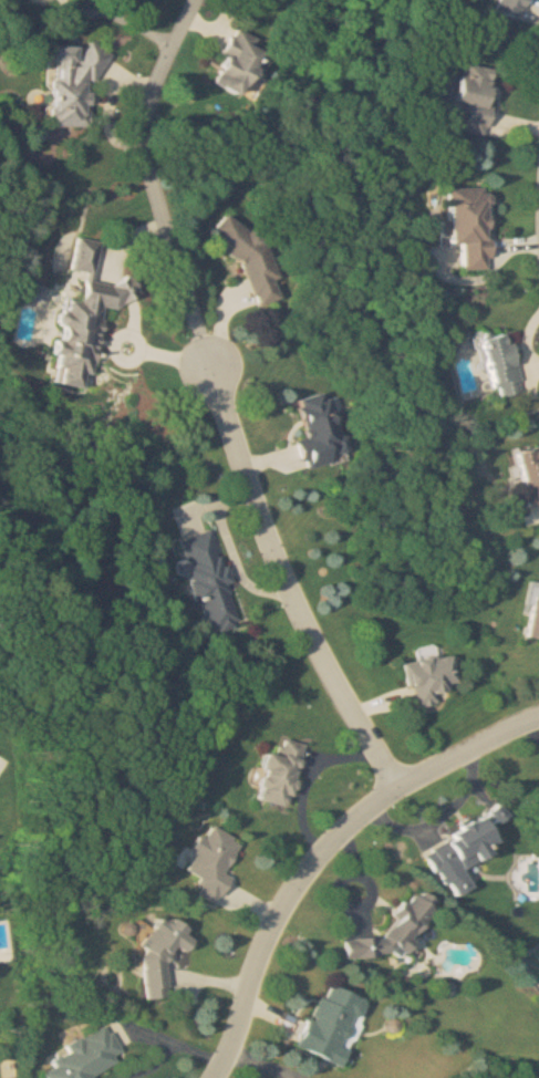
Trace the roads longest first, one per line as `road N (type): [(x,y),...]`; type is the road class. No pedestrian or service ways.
road 1 (residential): [(538,715),(400,787),(317,857),(273,924),(212,1077)]
road 2 (residential): [(400,787),(314,644),(209,367)]

